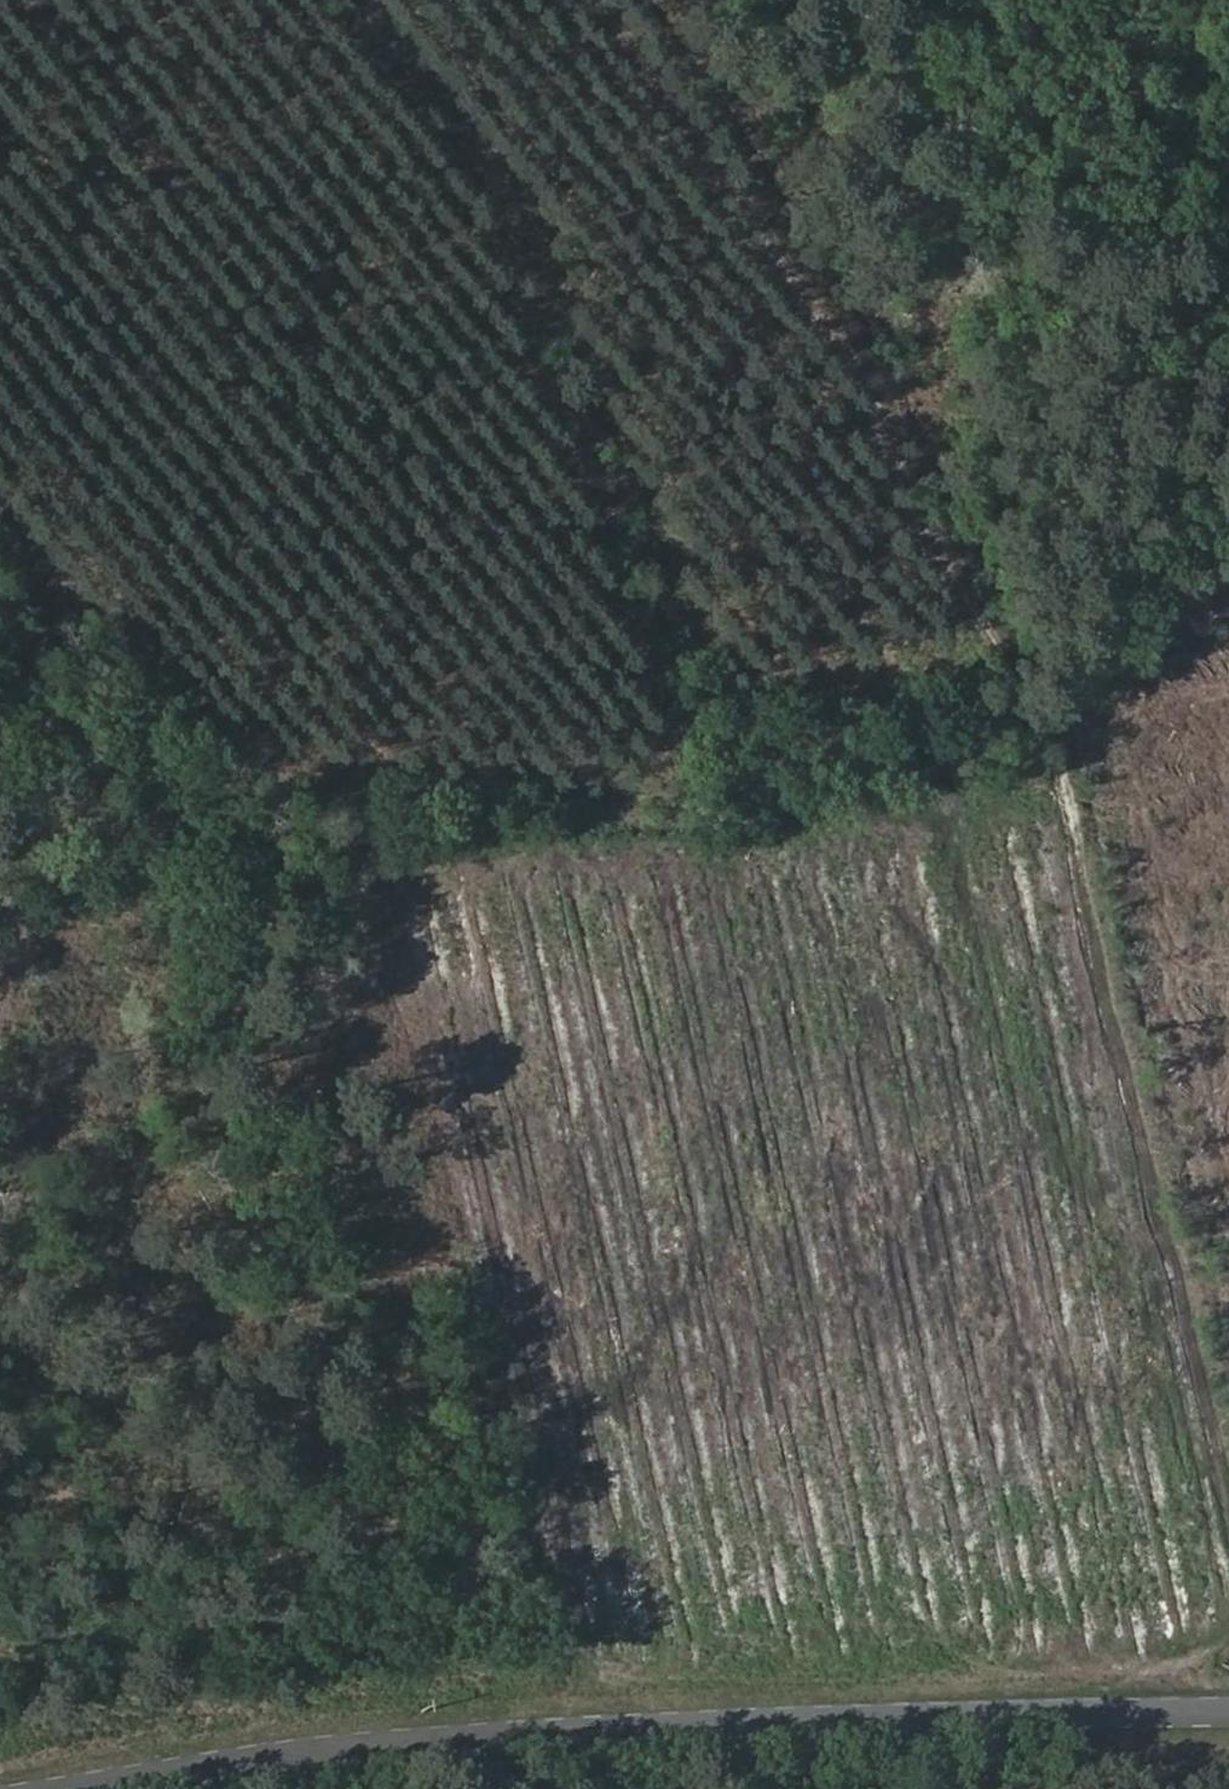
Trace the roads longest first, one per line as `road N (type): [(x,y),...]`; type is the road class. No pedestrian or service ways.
road 1 (tertiary): [(78,1788),(431,1739),(562,1730),(1228,1712)]

